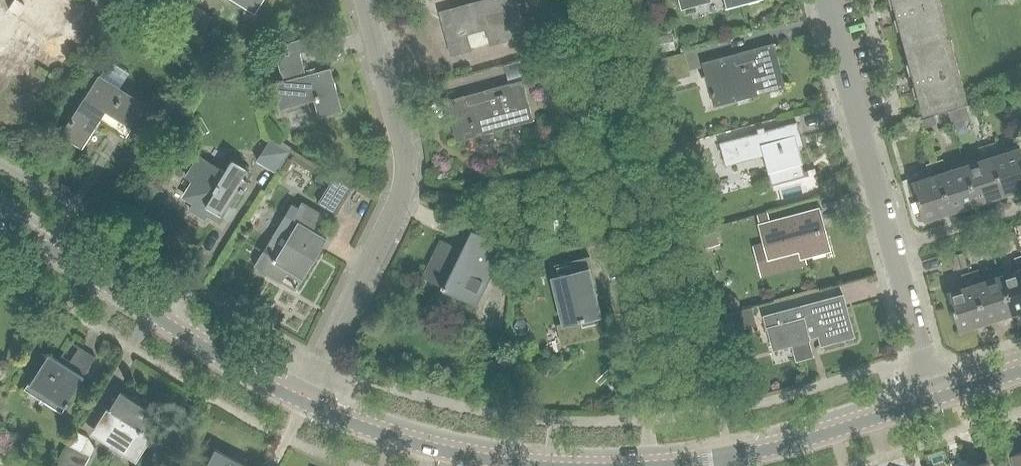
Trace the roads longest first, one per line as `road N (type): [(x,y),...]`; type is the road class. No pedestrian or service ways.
road 1 (residential): [(304,404),(403,200),(403,150),(365,0)]
road 2 (residential): [(937,400),(827,0)]
road 3 (tertiary): [(0,216),(304,404)]
road 4 (tertiary): [(650,465),(760,453),(937,400)]
road 5 (tertiary): [(304,404),(394,440),(537,465)]

